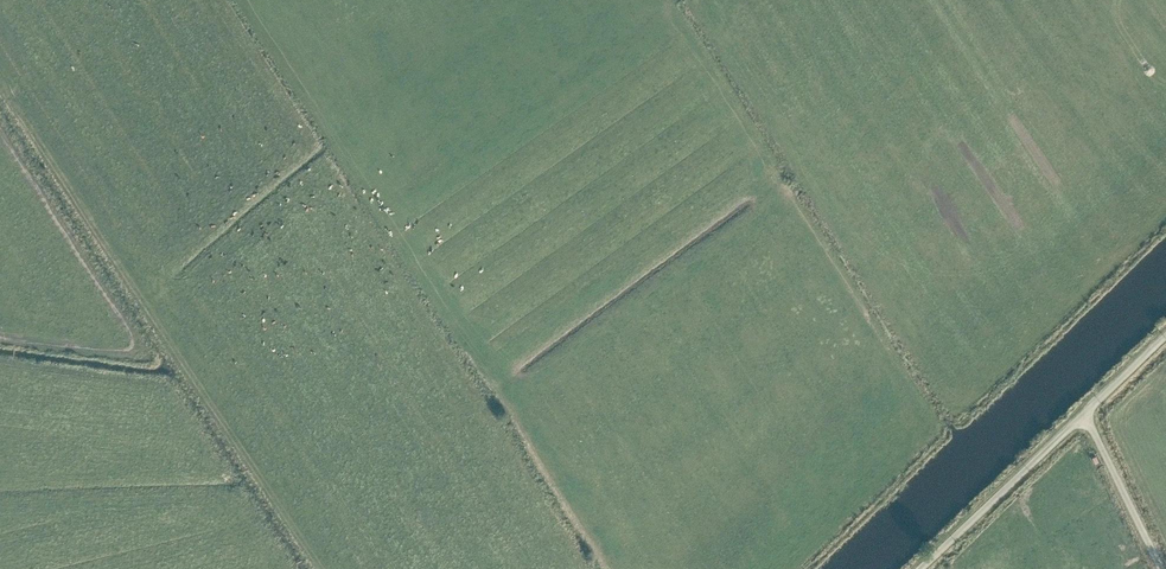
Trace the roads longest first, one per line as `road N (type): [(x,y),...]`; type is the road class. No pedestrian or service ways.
road 1 (residential): [(923,568),(1085,415)]
road 2 (unclassified): [(1085,415),(1163,568)]

